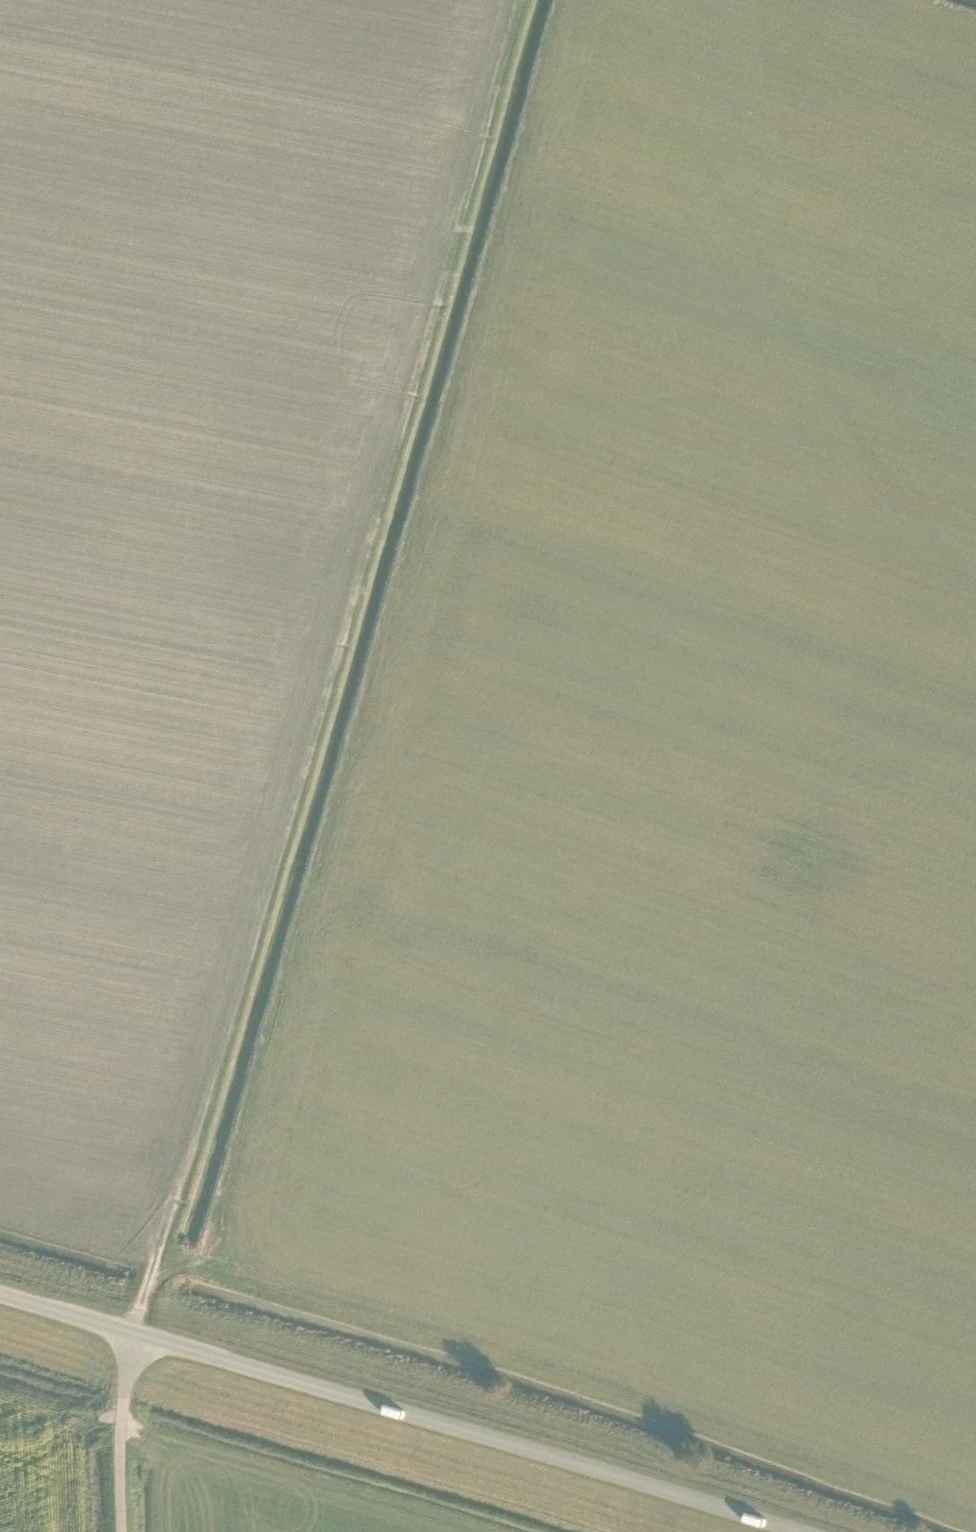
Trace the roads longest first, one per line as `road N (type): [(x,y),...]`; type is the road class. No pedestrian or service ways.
road 1 (unclassified): [(794,1531),(140,1341)]
road 2 (unclassified): [(0,1298),(140,1341)]

